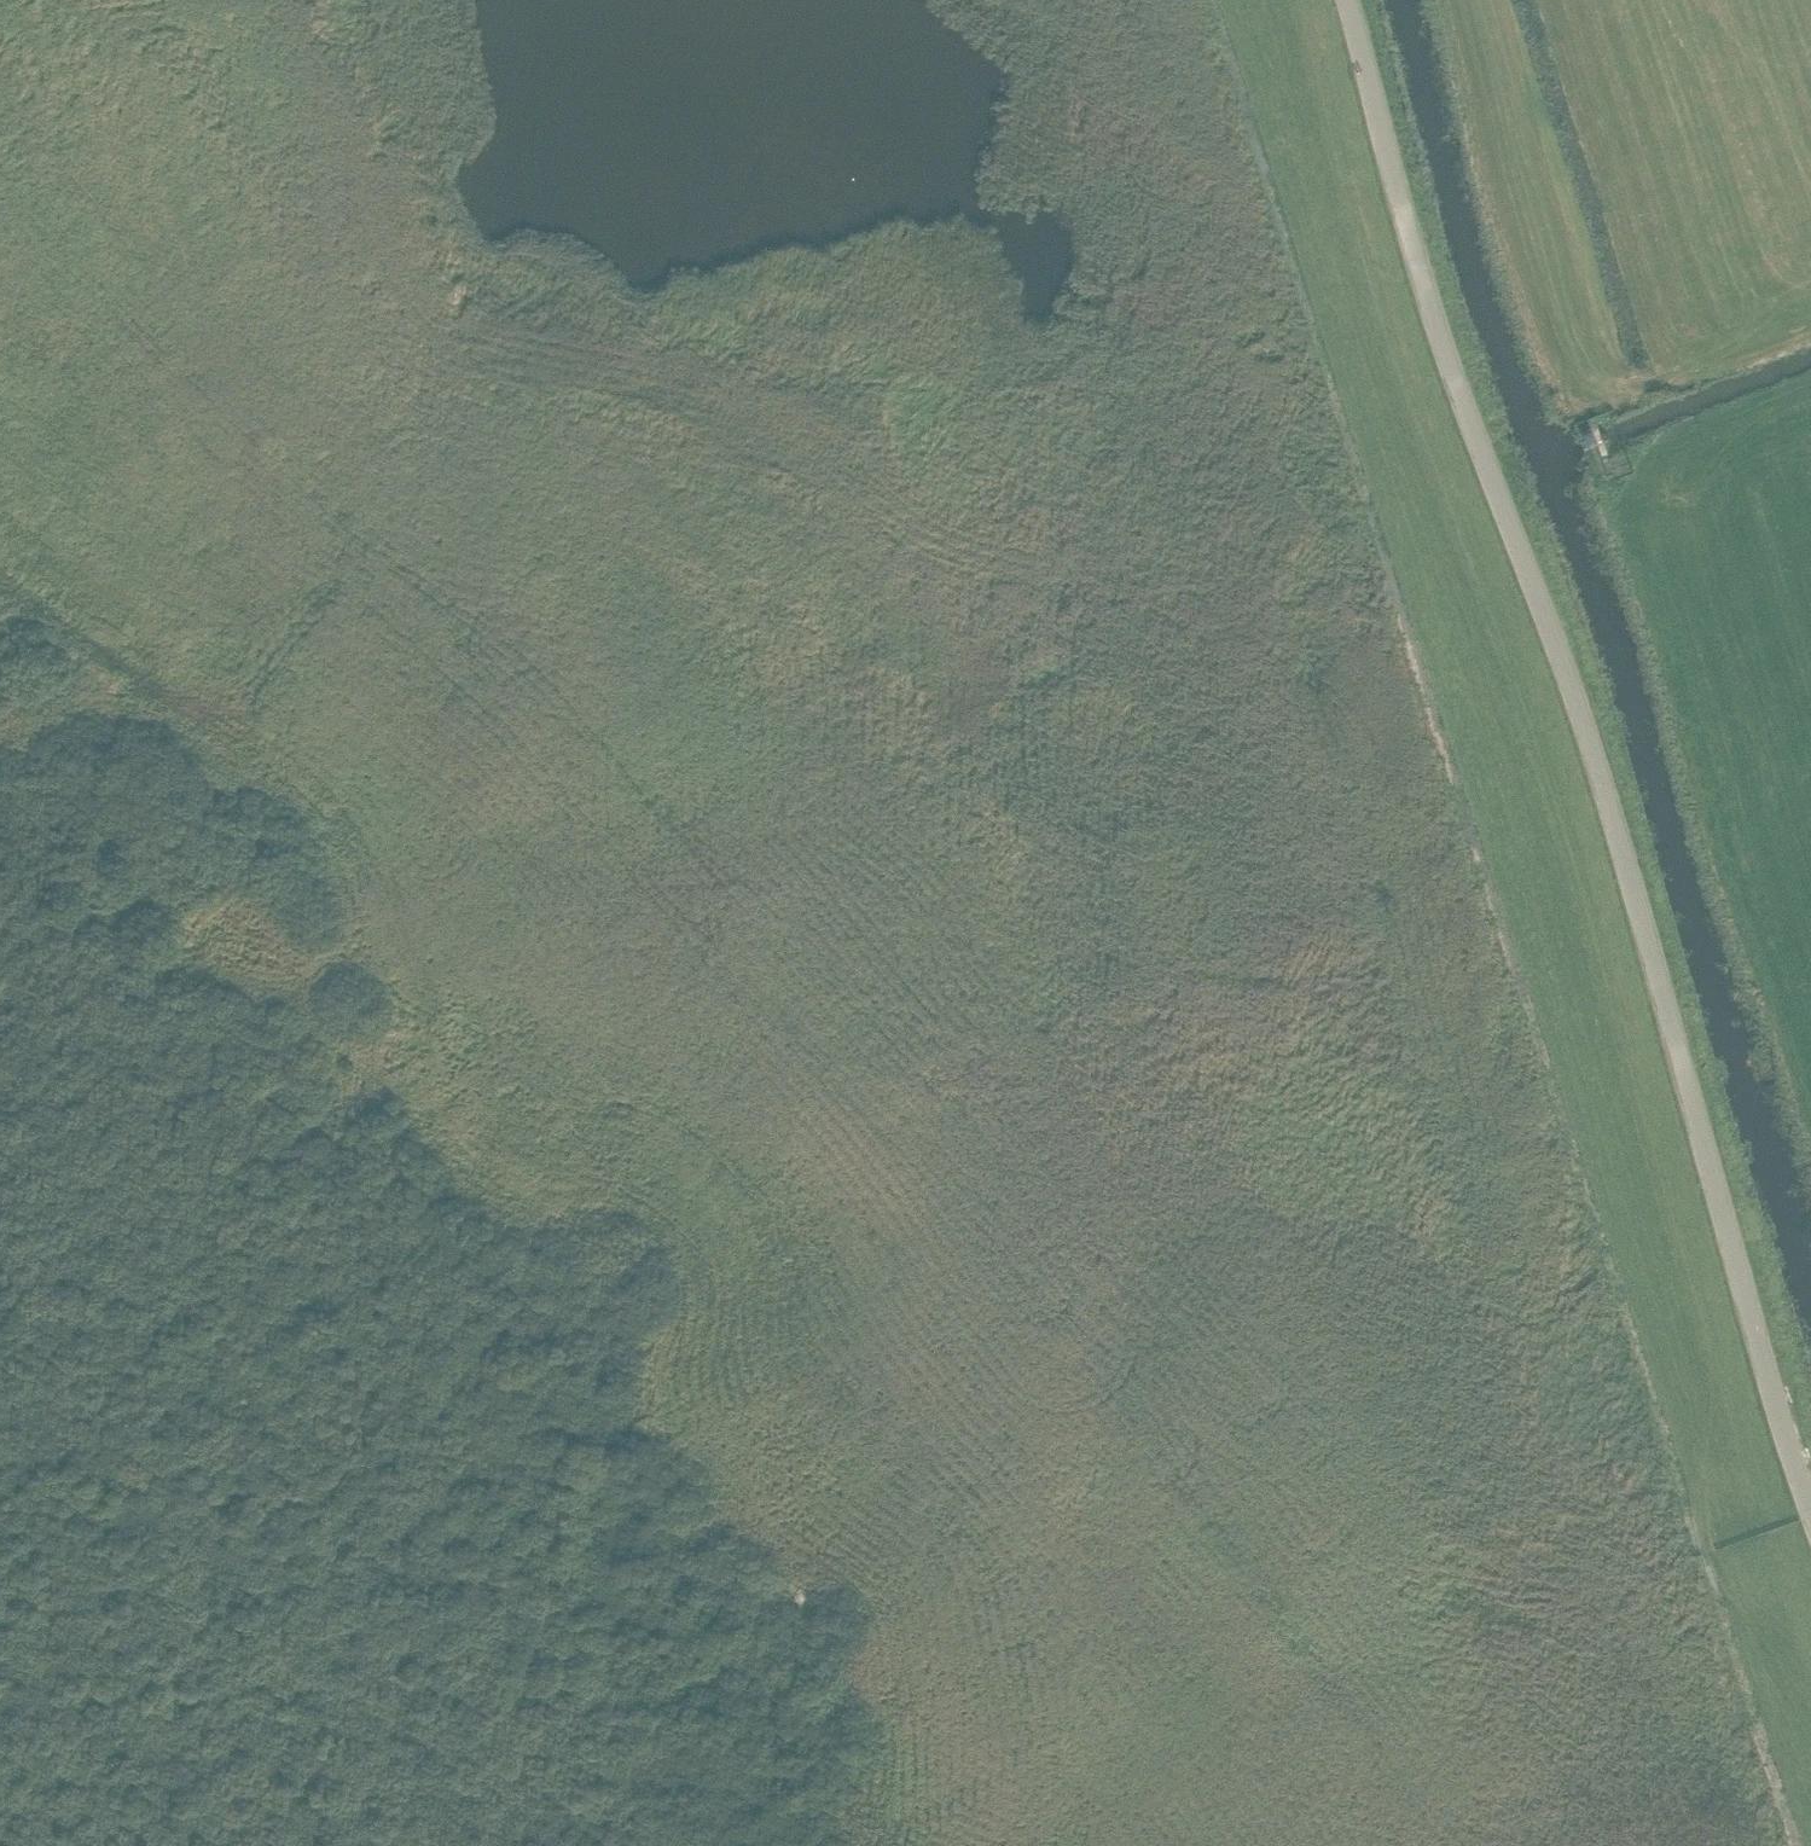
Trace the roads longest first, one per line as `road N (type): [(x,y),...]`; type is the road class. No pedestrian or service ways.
road 1 (tertiary): [(1810,1513),(1609,806),(1436,325),(1347,0)]

